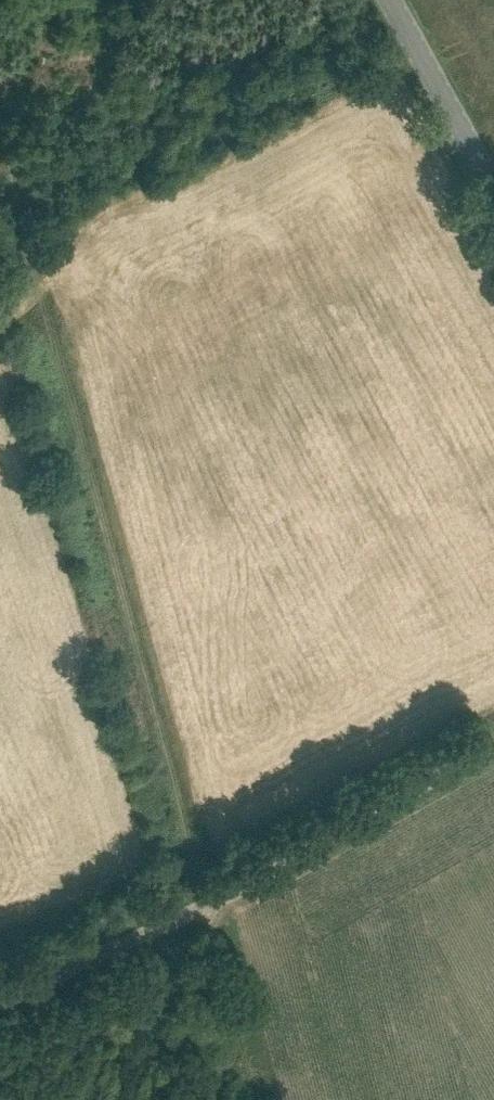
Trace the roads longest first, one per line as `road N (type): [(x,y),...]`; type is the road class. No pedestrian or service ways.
road 1 (unclassified): [(0,1003),(233,890),(493,741)]
road 2 (tertiary): [(493,188),(390,0)]

